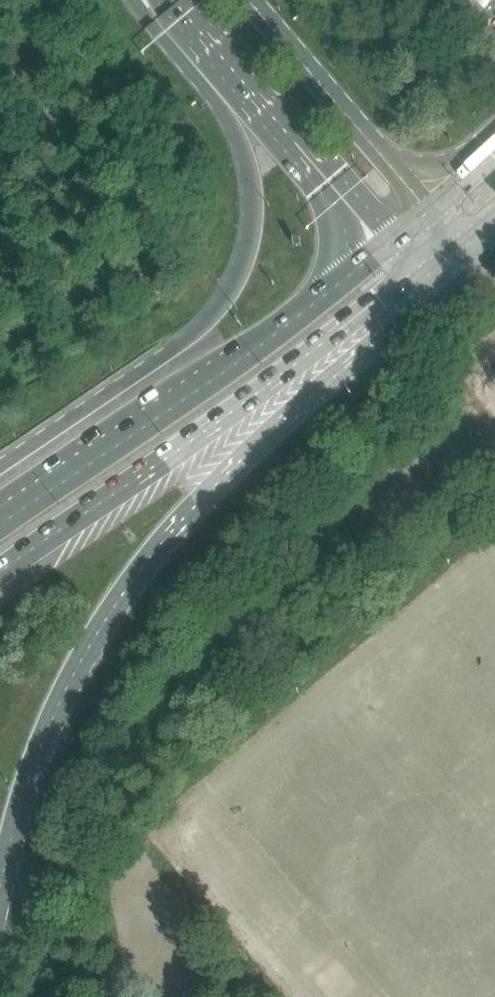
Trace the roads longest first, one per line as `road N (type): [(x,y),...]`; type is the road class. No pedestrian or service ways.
road 1 (secondary): [(0,898),(40,757),(101,626),(187,517),(395,332),(447,258)]
road 2 (secondary): [(133,0),(244,140),(254,208),(246,268),(236,295),(203,331),(0,467)]
road 3 (secondary): [(0,572),(447,258)]
road 4 (secondary): [(384,248),(0,515)]
road 5 (secondary): [(175,0),(384,248)]
road 6 (secondary): [(431,212),(249,0)]

